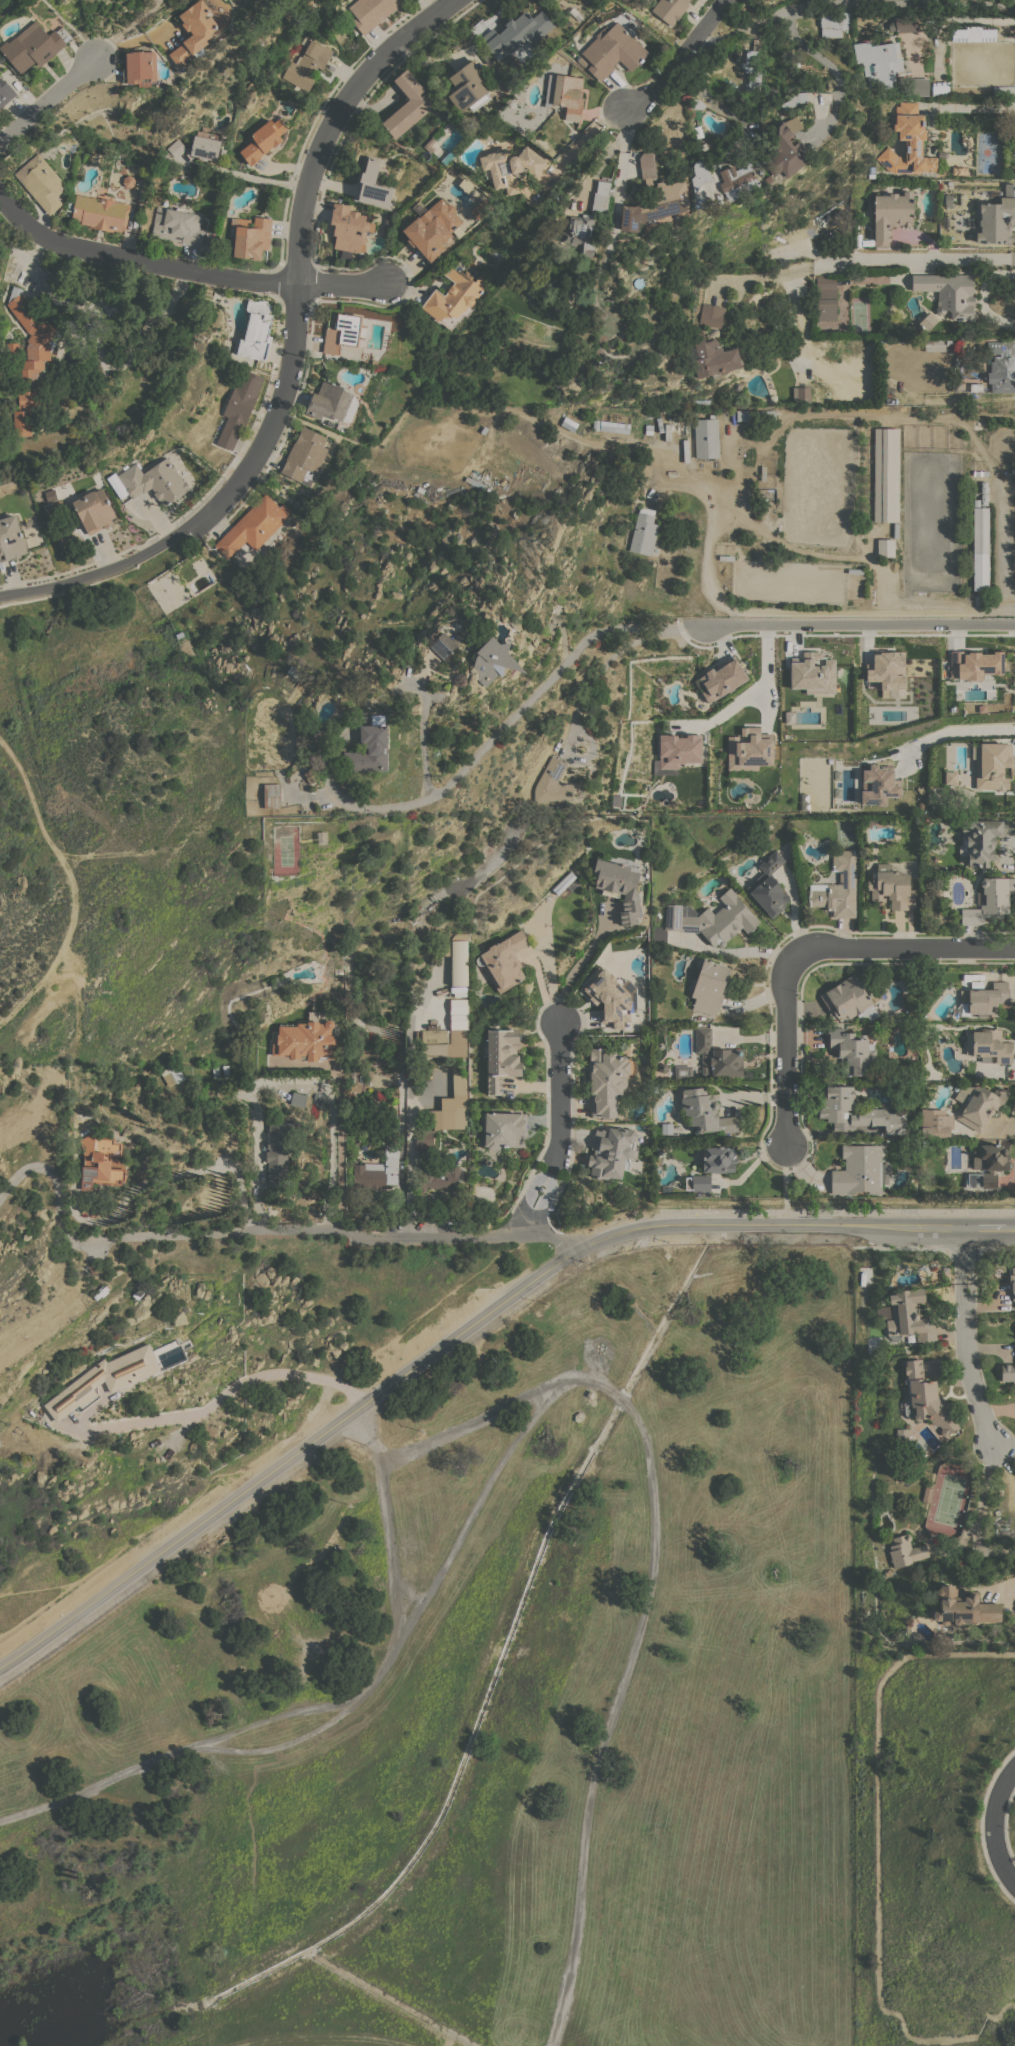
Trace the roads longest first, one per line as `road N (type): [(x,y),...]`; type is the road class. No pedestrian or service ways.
road 1 (track): [(381,1453),(404,1454),(577,1377),(629,1406),(648,1449),(652,1559),(592,1785),(577,1935),(551,2045)]
road 2 (residential): [(0,596),(121,564),(197,521),(236,482),(284,398),(302,214),(322,143),(368,71),(454,0)]
road 3 (secondary): [(0,1667),(574,1251)]
road 4 (track): [(352,1412),(381,1453),(397,1609),(390,1653),(368,1688),(318,1730),(284,1745),(181,1749),(0,1821)]
road 5 (secondary): [(1014,1227),(672,1223),(574,1251)]
road 6 (residential): [(391,285),(253,282),(73,248),(41,235),(0,197)]
road 7 (residential): [(349,1231),(85,1239),(62,1225),(52,1173),(42,1168),(22,1171),(0,1198)]
road 8 (track): [(577,1377),(503,1457),(390,1653)]
road 9 (residential): [(1014,622),(692,622)]
road 10 (residential): [(574,1251),(561,1239),(530,1233),(349,1231)]
road 11 (residential): [(1014,948),(848,946),(788,955)]
road 12 (residential): [(995,1449),(967,1349),(962,1227)]
road 13 (residential): [(788,955),(785,1144)]
road 14 (track): [(360,1696),(198,1746)]
road 15 (residential): [(626,117),(717,21),(727,0)]
road 16 (residential): [(265,1228),(254,1190),(254,1085)]
road 17 (residential): [(560,1013),(555,1155)]
road 18 (residential): [(0,139),(93,58)]
road 19 (residential): [(1014,1769),(997,1795),(992,1824),(1014,1882)]

